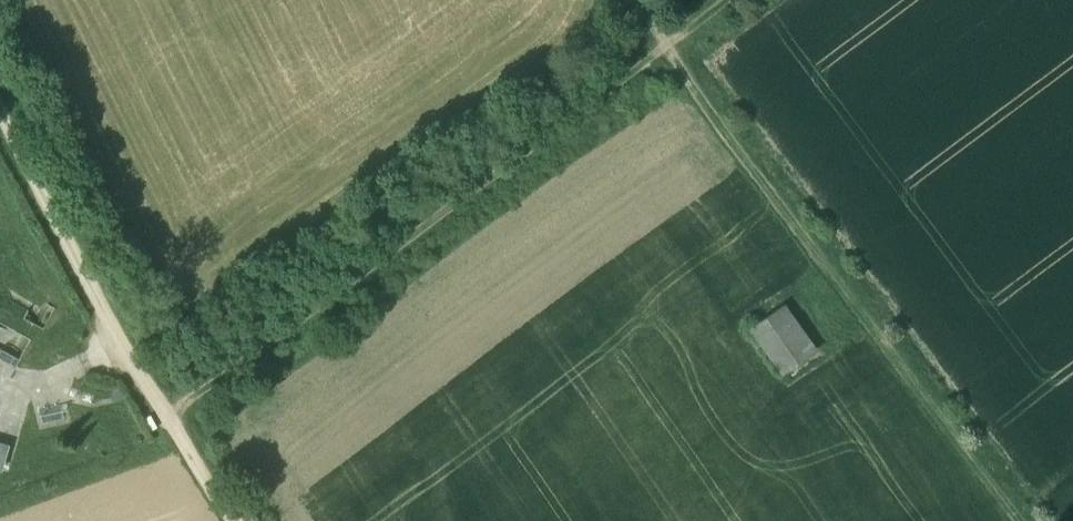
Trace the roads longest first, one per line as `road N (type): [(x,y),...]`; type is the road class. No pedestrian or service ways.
road 1 (track): [(169,417),(549,149),(633,86),(640,63),(669,47)]
road 2 (track): [(669,47),(1021,520)]
road 3 (track): [(241,520),(124,351),(0,104)]

